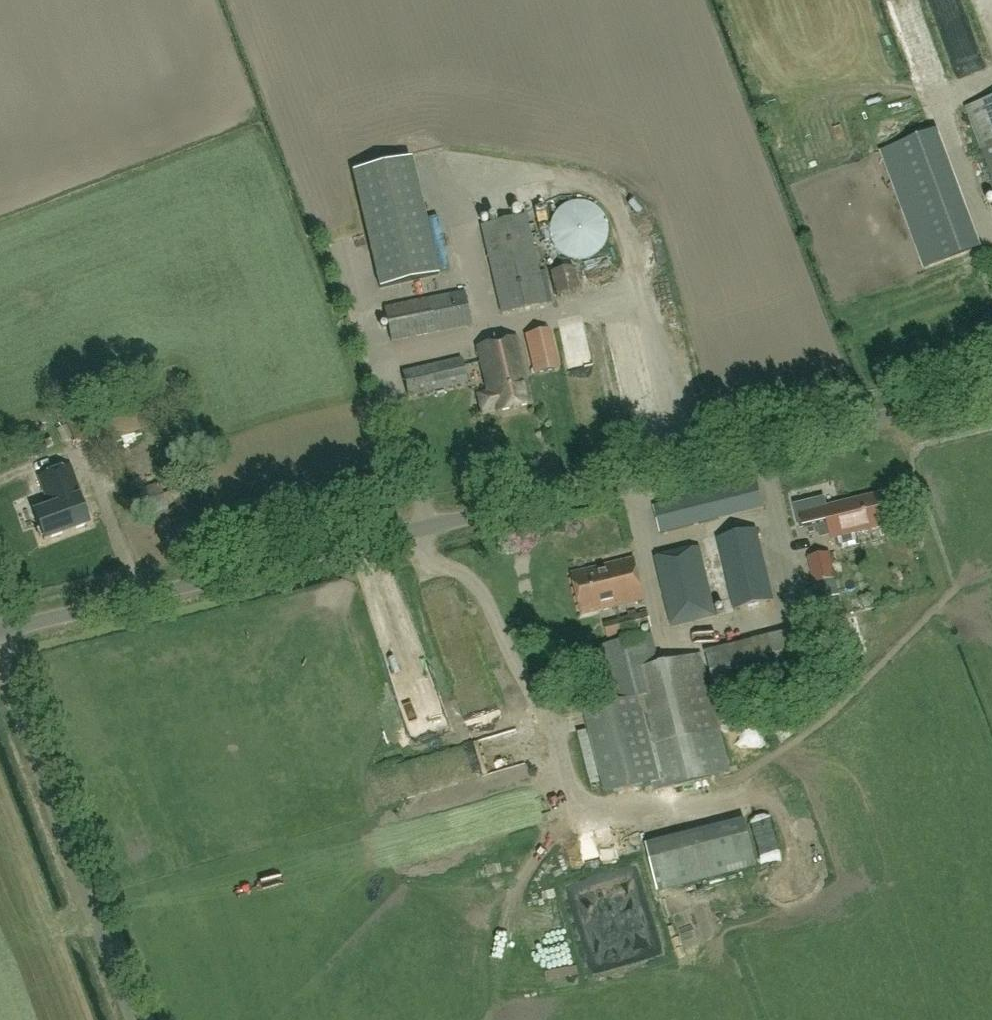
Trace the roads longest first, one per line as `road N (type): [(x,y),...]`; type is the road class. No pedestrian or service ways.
road 1 (unclassified): [(0,632),(991,394)]
road 2 (unclassified): [(131,1019),(0,673)]

